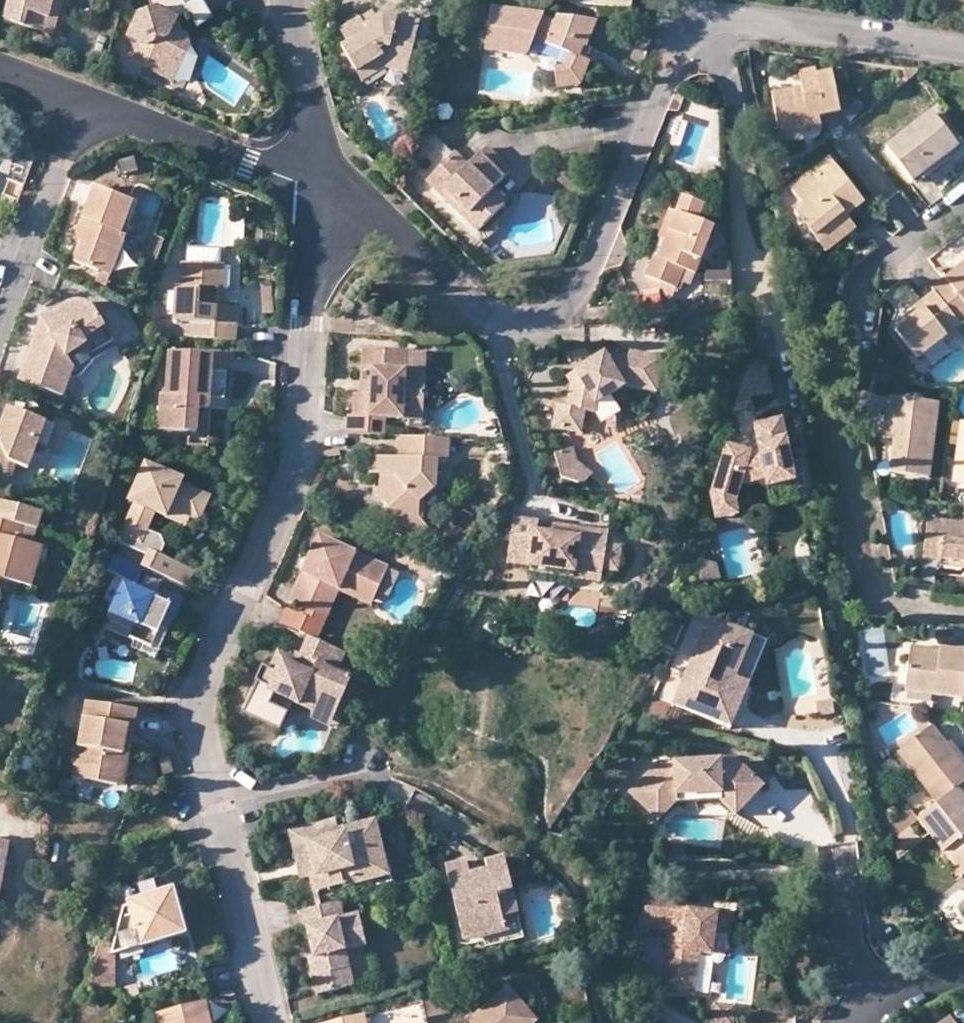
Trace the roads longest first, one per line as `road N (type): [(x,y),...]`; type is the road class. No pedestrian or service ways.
road 1 (residential): [(314,188),(379,215),(492,314),(531,315),(576,292),(654,93),(672,62),(701,37),(769,24),(963,48)]
road 2 (residential): [(314,188),(302,427),(292,482),(201,698),(225,805)]
road 3 (residential): [(963,615),(882,599),(847,422),(868,284),(884,262),(963,208)]
road 4 (residential): [(77,101),(314,188)]
road 5 (residential): [(77,101),(0,322)]
road 6 (residential): [(225,805),(273,1022)]
road 7 (residential): [(287,0),(314,188)]
road 8 (residential): [(366,772),(225,805)]

